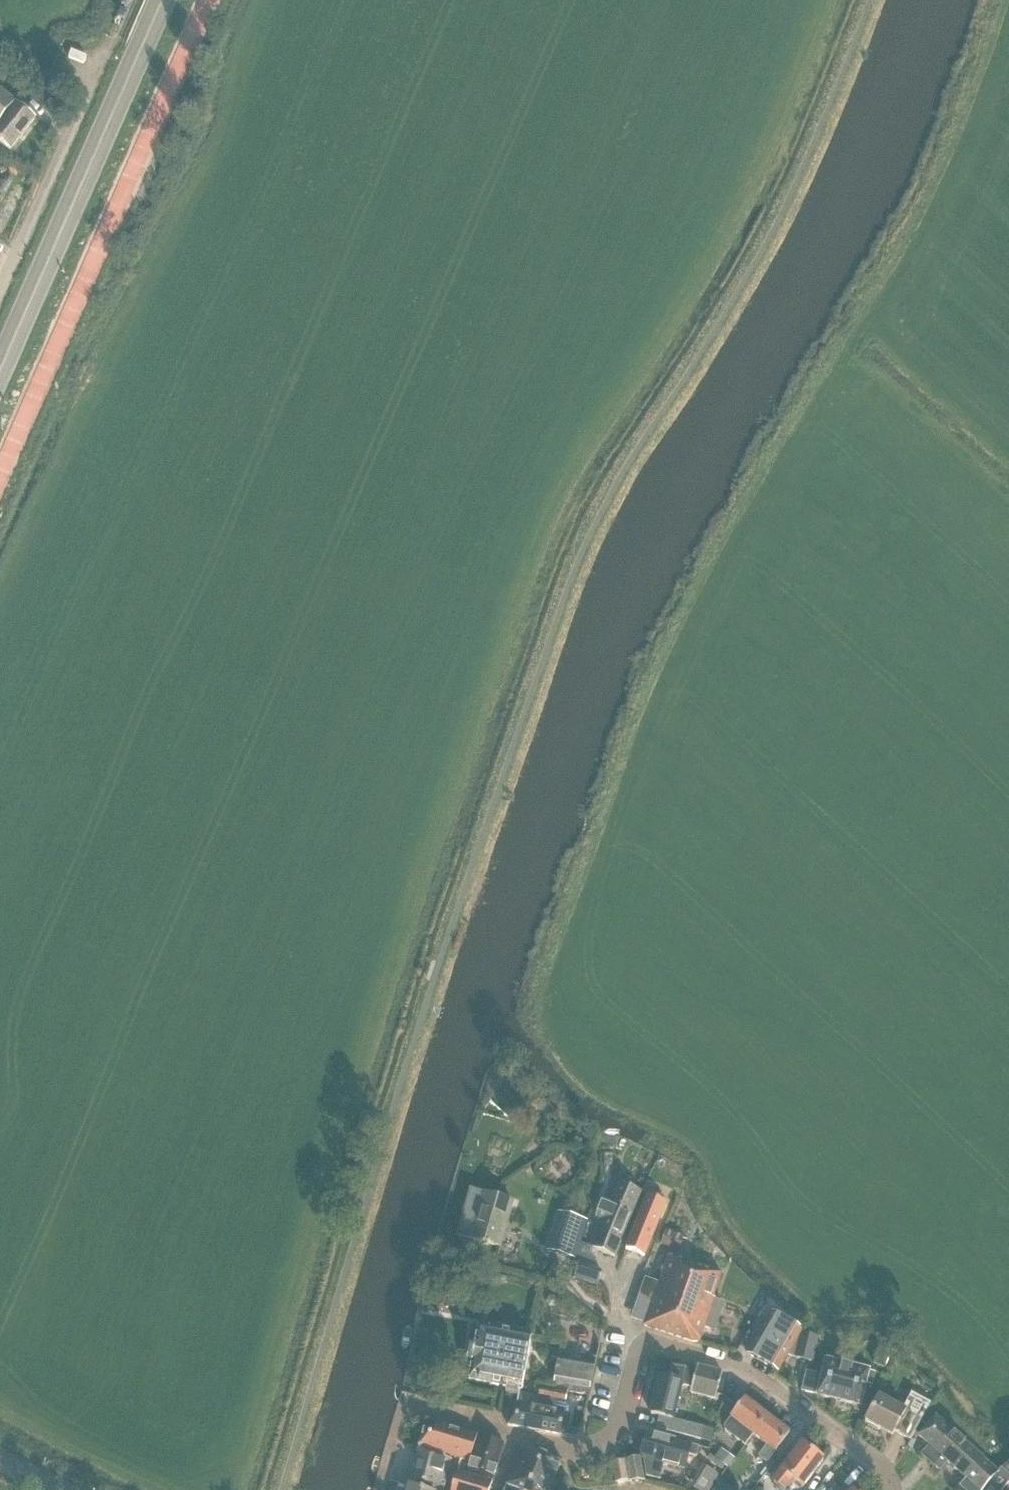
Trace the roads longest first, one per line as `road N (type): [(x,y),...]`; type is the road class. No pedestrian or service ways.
road 1 (unclassified): [(0,481),(209,0)]
road 2 (residential): [(511,1436),(566,1448),(597,1446),(615,1435),(639,1352),(652,1339),(769,1382),(870,1452),(893,1489)]
road 3 (trunk): [(0,374),(162,0)]
road 4 (unclassified): [(0,286),(104,55)]
road 5 (residential): [(384,1489),(407,1406),(511,1436)]

